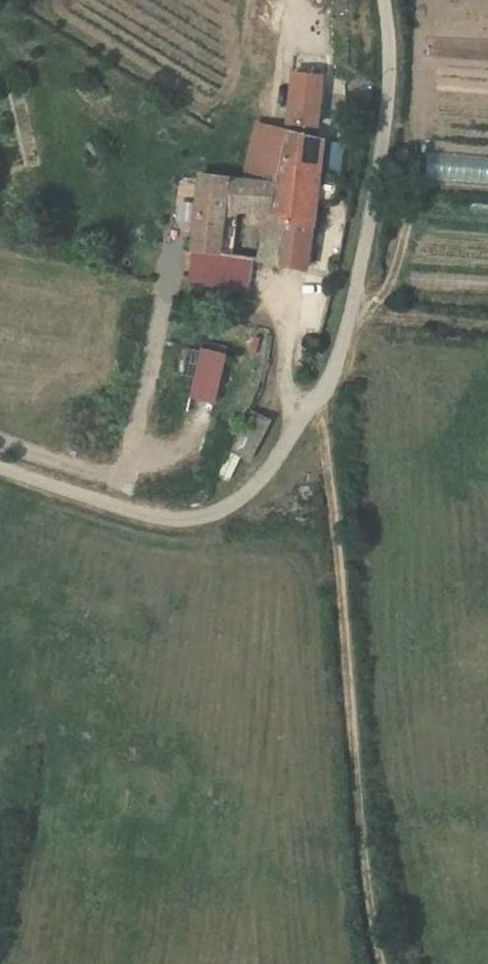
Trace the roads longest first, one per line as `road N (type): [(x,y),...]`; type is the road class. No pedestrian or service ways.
road 1 (unclassified): [(385,0),(387,104),(355,299),(333,373),(261,481),(237,503),(197,518),(145,521),(0,471)]
road 2 (track): [(305,420),(324,434),(374,938),(386,963)]
road 3 (track): [(487,325),(398,319),(355,299)]

